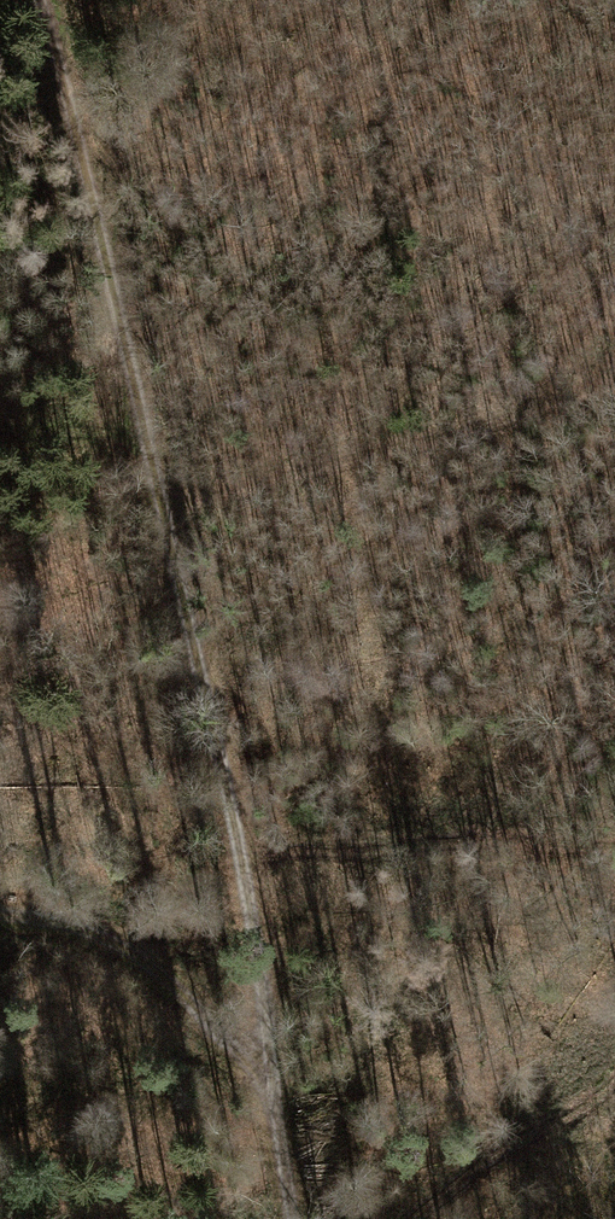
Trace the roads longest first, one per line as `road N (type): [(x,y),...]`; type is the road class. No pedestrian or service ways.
road 1 (track): [(28,0),(162,505),(226,788),(296,1218)]
road 2 (track): [(162,505),(536,416),(614,389)]
road 3 (track): [(0,908),(66,926),(152,968),(278,1094)]

